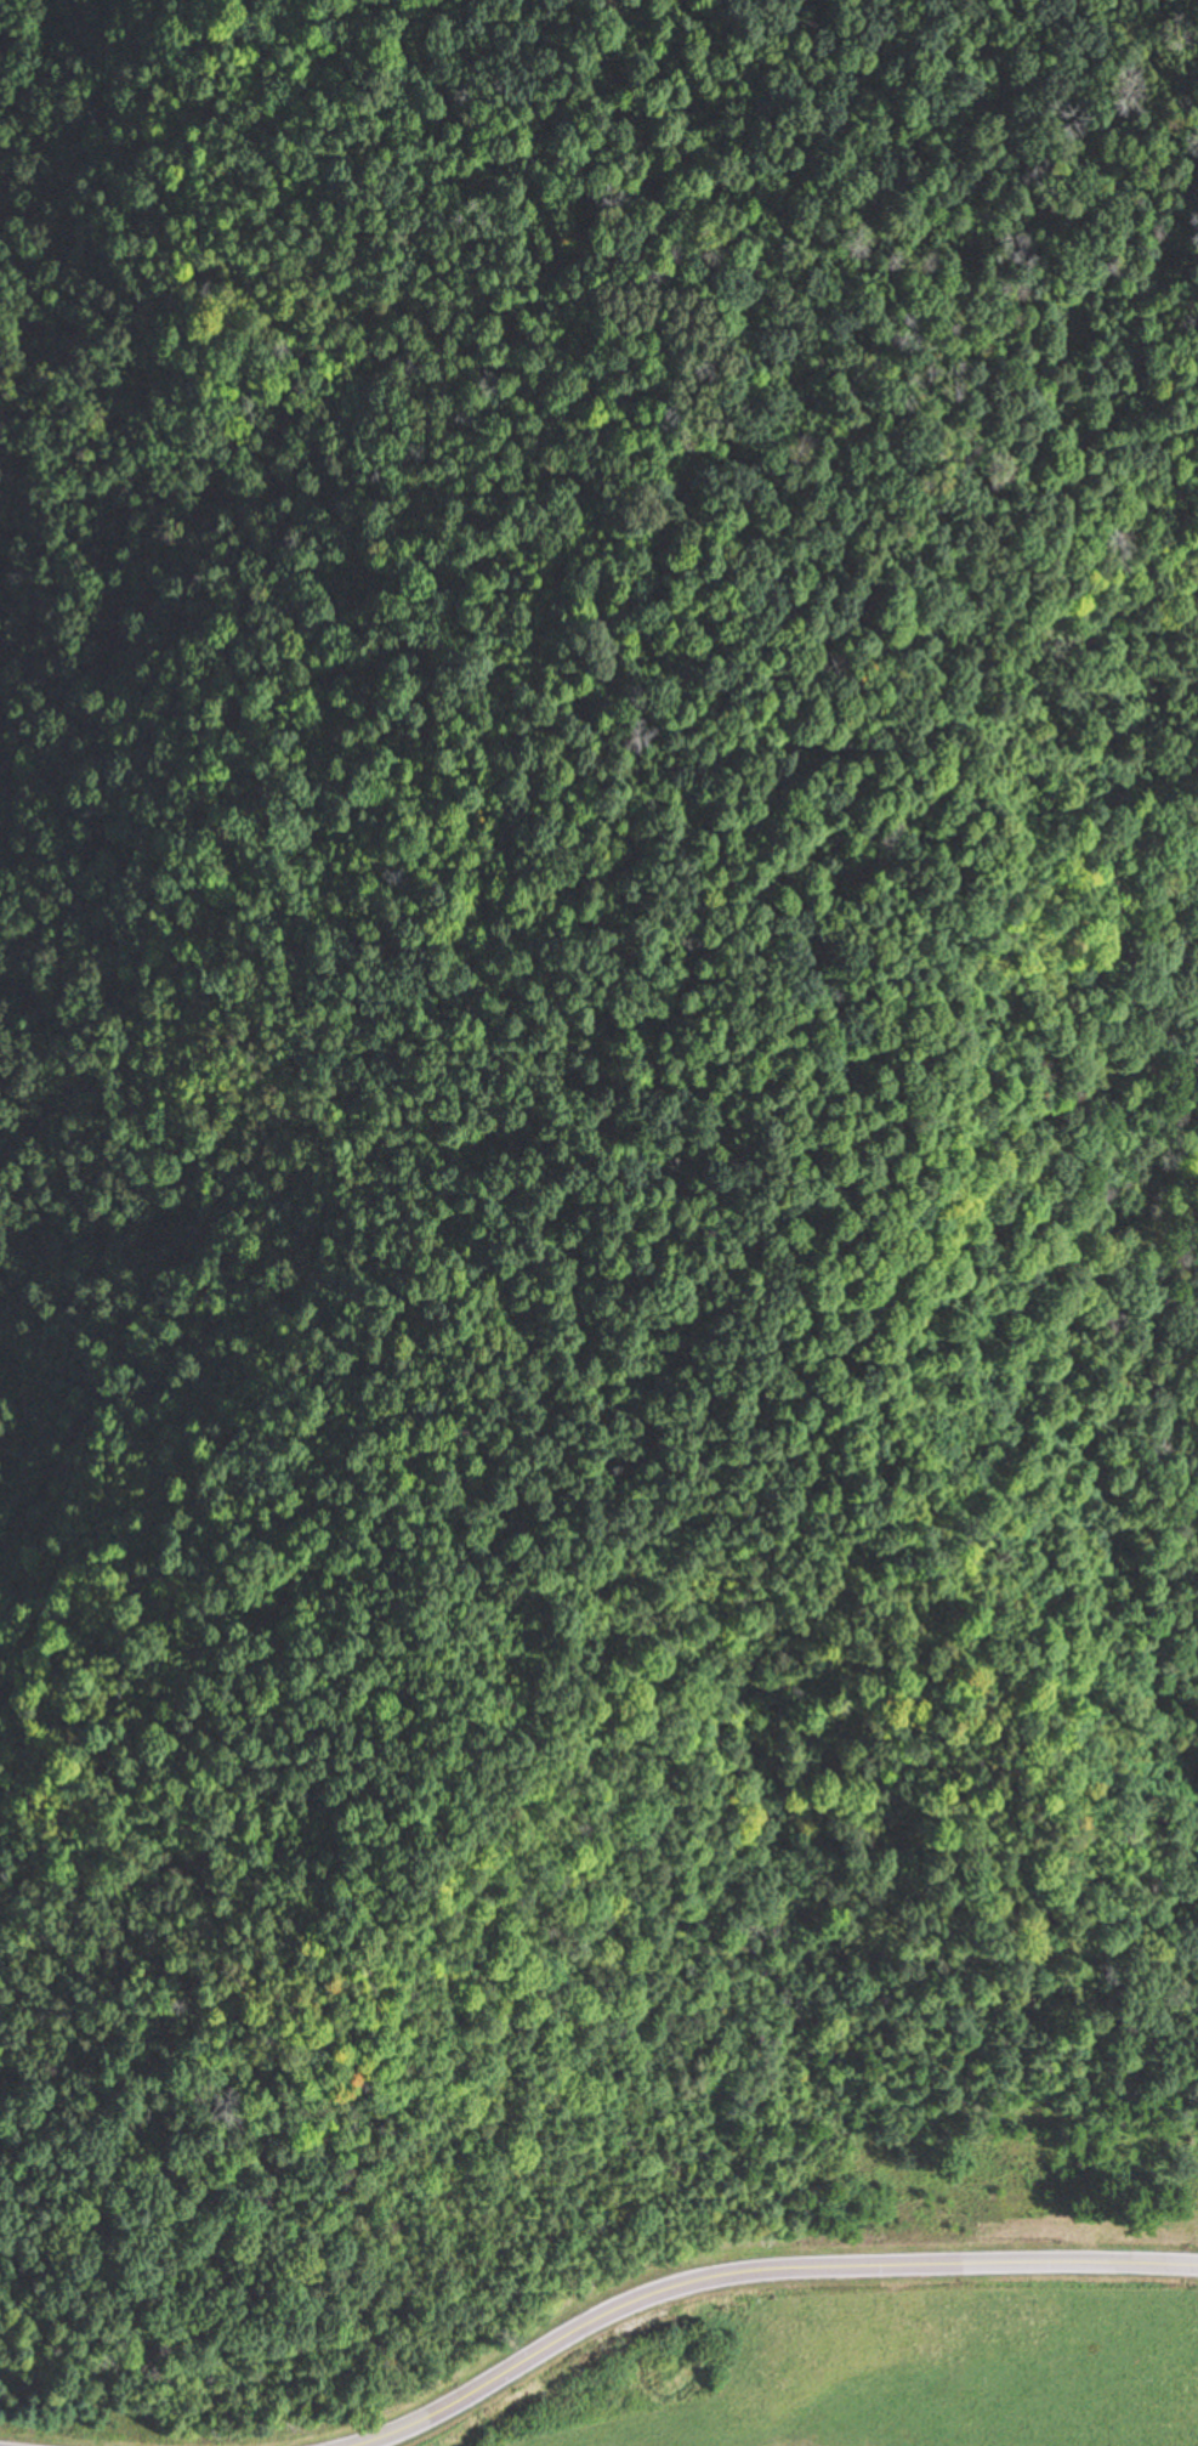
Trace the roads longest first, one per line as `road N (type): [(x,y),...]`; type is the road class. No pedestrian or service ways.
road 1 (primary): [(1197,2268),(939,2264),(740,2272),(617,2310),(473,2395),(355,2445)]

